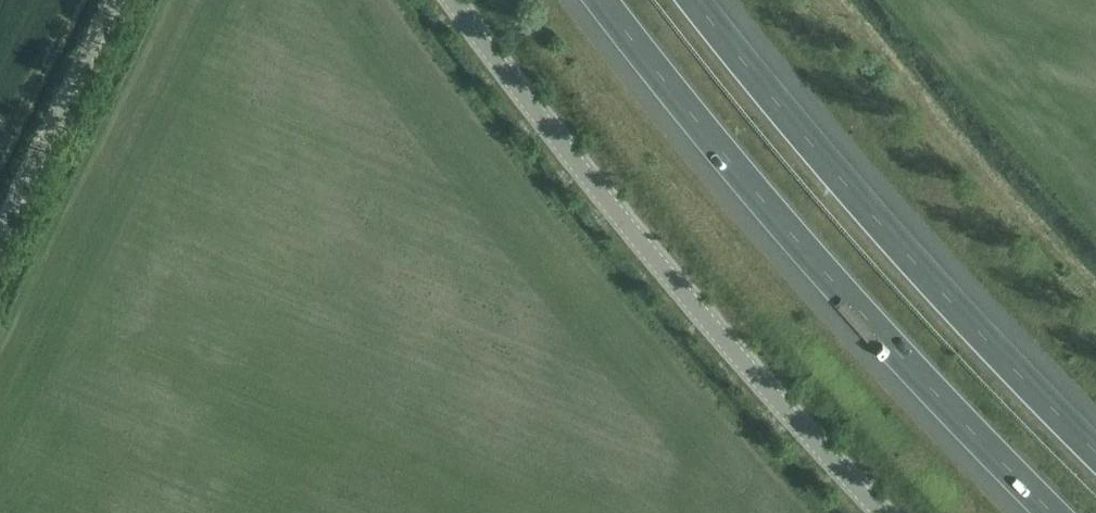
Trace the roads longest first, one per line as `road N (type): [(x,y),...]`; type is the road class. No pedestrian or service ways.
road 1 (motorway): [(604,0),(730,162),(1053,512)]
road 2 (unclassified): [(884,512),(655,260),(451,0)]
road 3 (motorway): [(1095,452),(942,294),(697,0)]
road 4 (unclassified): [(0,234),(116,0)]

